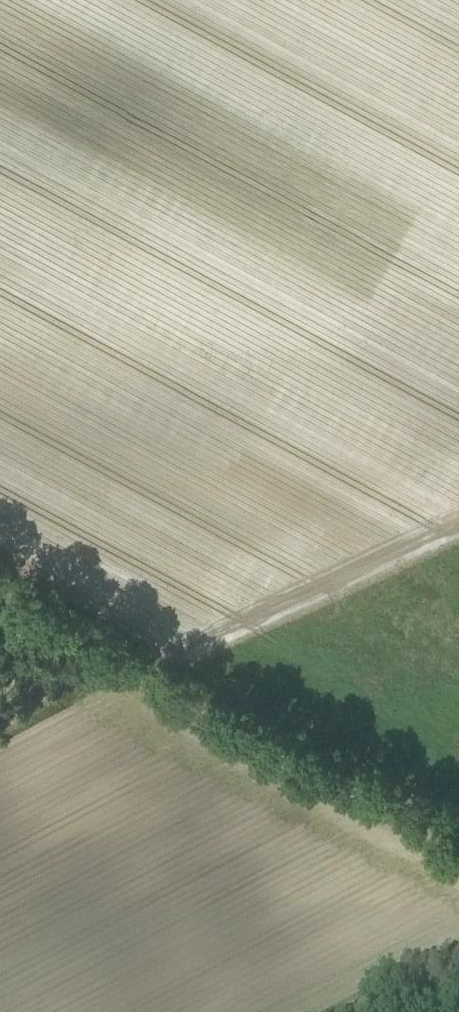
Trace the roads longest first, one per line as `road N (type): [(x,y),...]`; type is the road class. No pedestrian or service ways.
road 1 (track): [(0,597),(458,847)]
road 2 (track): [(458,943),(329,1011)]

